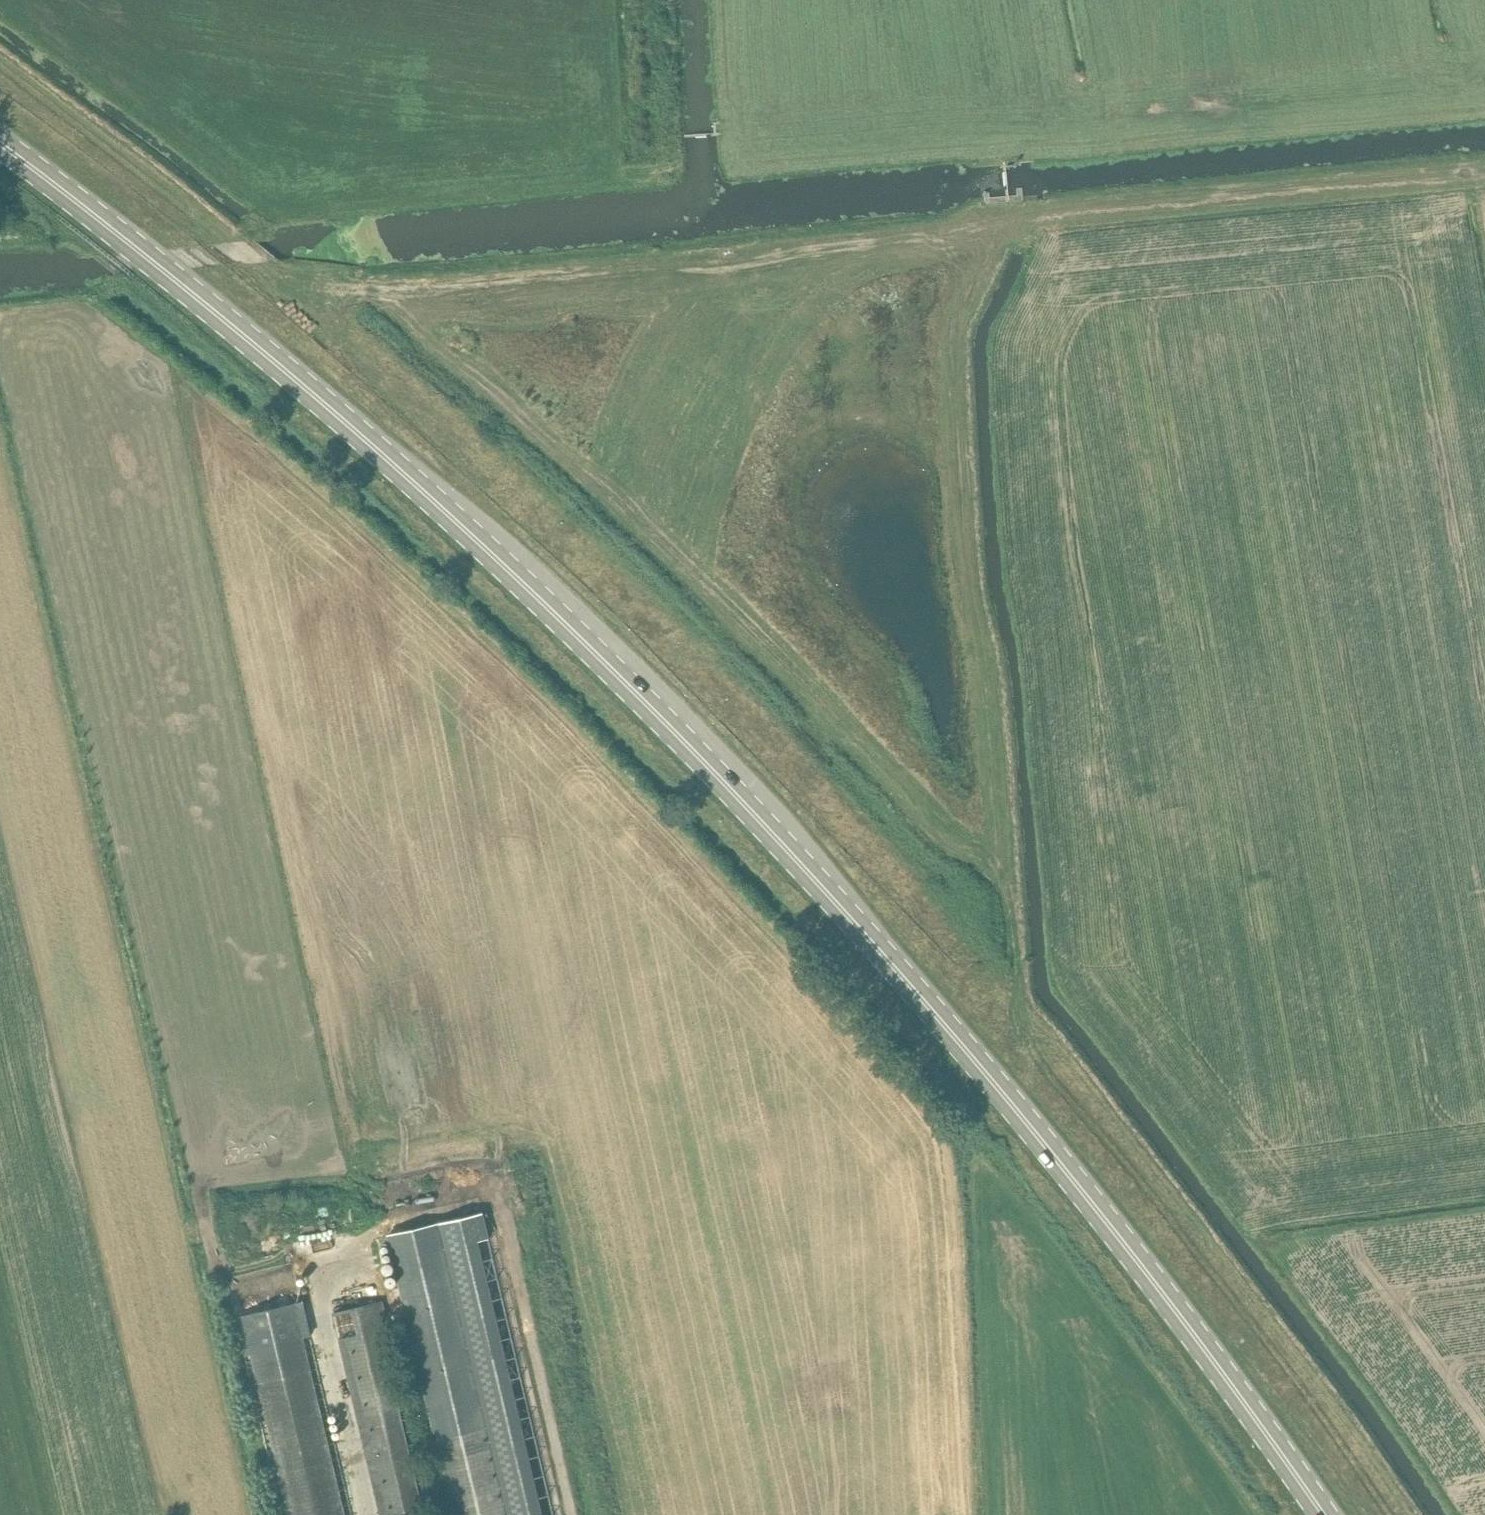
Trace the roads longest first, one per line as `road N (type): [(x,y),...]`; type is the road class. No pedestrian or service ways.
road 1 (primary): [(1324,1514),(1046,1146),(859,927),(673,730),(353,427),(0,144)]

